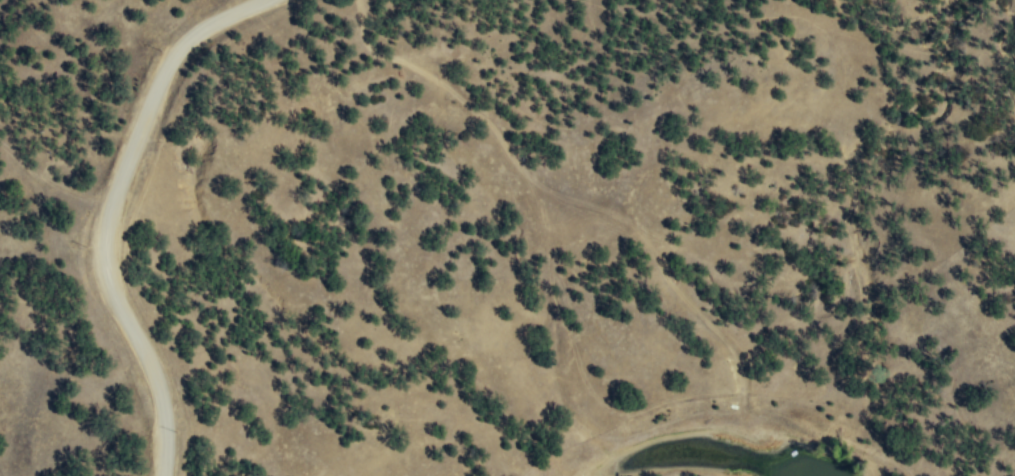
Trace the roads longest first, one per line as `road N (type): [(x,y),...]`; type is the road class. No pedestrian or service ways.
road 1 (track): [(362,0),(371,45),(448,86),(495,127),(529,180),(547,218),(554,291),(593,393),(629,413),(696,393),(745,390)]
road 2 (residential): [(169,475),(164,390),(112,281),(111,222),(181,60),(221,26),(275,0)]
road 3 (track): [(745,390),(738,356),(660,264)]
road 4 (track): [(114,211),(33,169),(0,140)]

